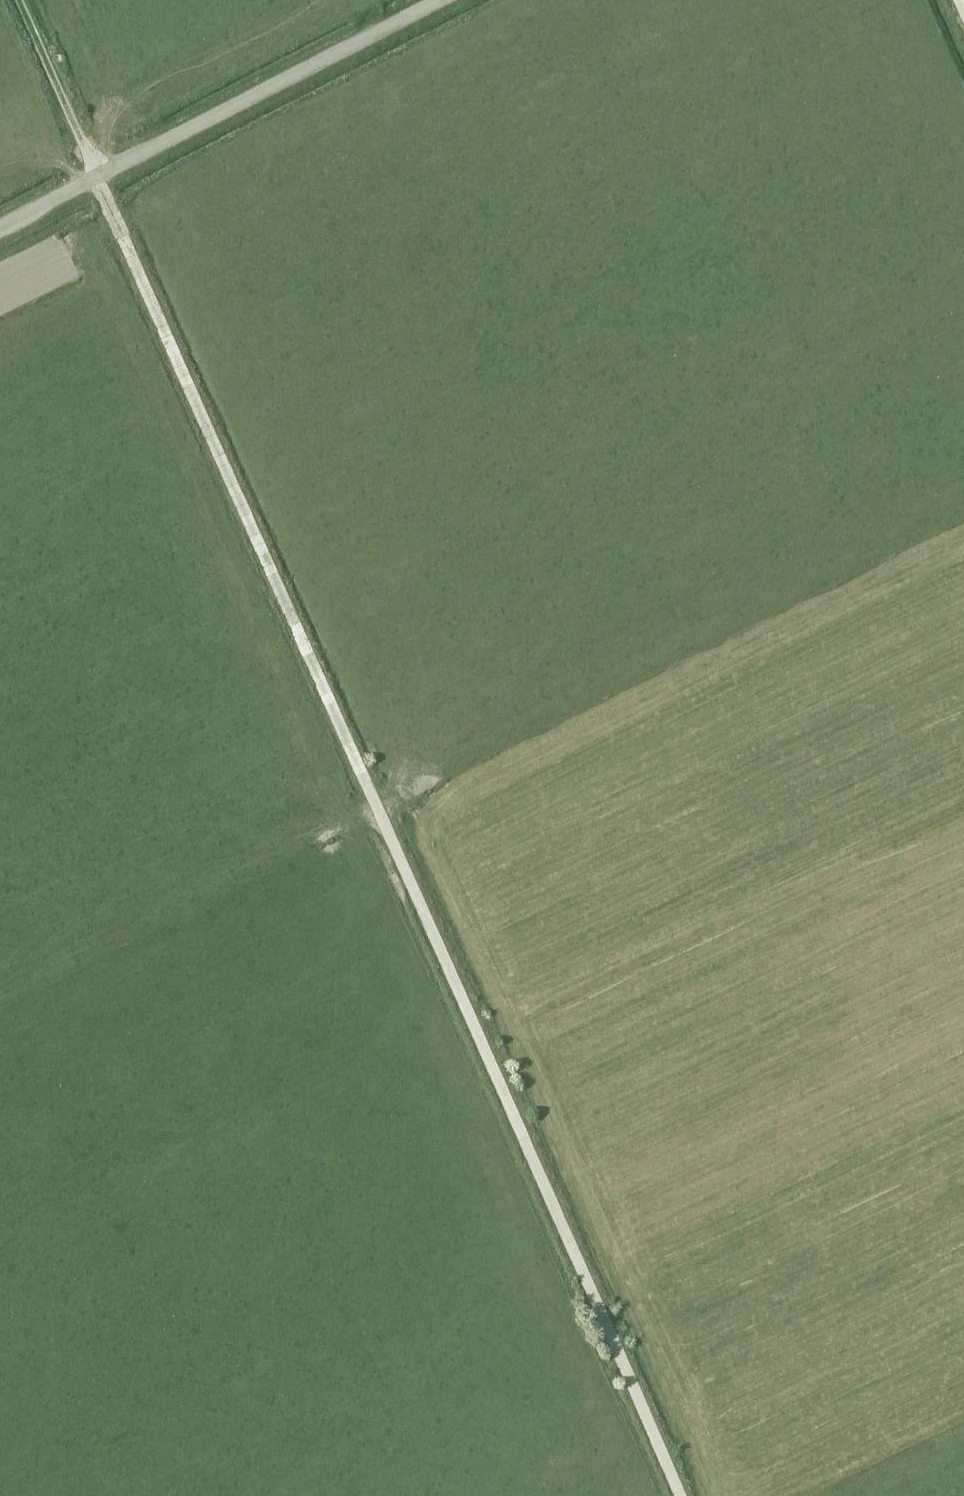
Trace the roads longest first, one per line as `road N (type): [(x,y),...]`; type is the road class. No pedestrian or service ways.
road 1 (unclassified): [(0,228),(443,0)]

